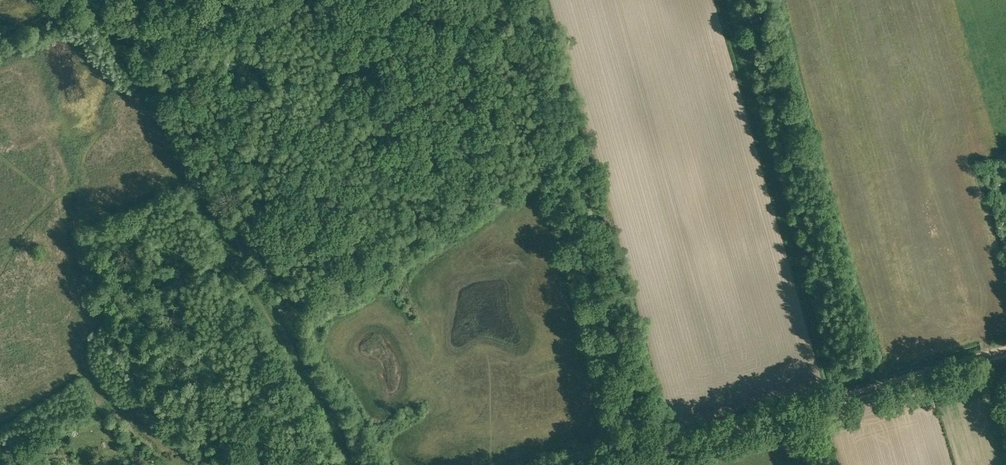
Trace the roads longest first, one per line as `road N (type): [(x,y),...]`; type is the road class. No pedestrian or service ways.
road 1 (track): [(605,464),(1005,349)]

